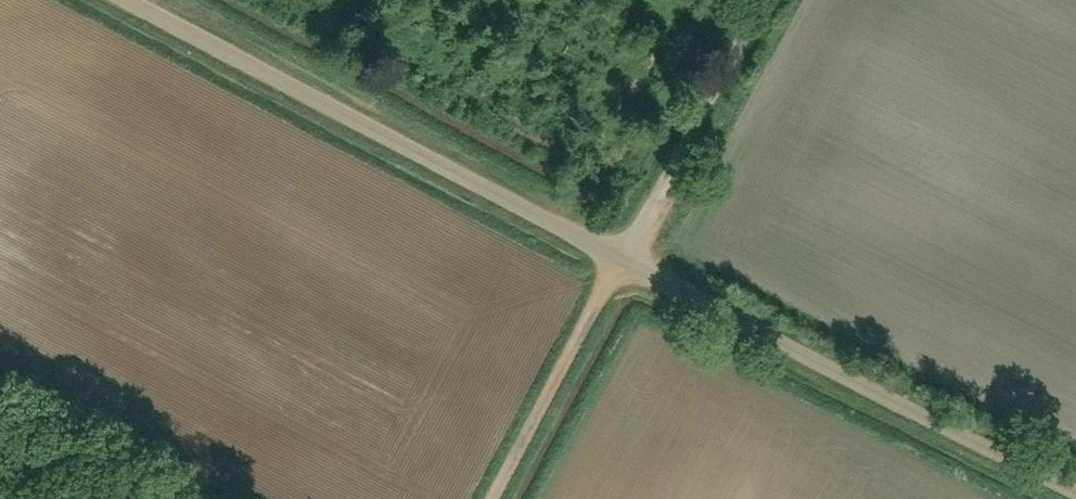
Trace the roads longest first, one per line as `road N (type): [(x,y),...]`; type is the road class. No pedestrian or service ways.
road 1 (residential): [(617,244),(125,0)]
road 2 (residential): [(1075,474),(617,244)]
road 3 (unclassified): [(617,244),(484,498)]
road 4 (unclassified): [(757,0),(617,244)]

